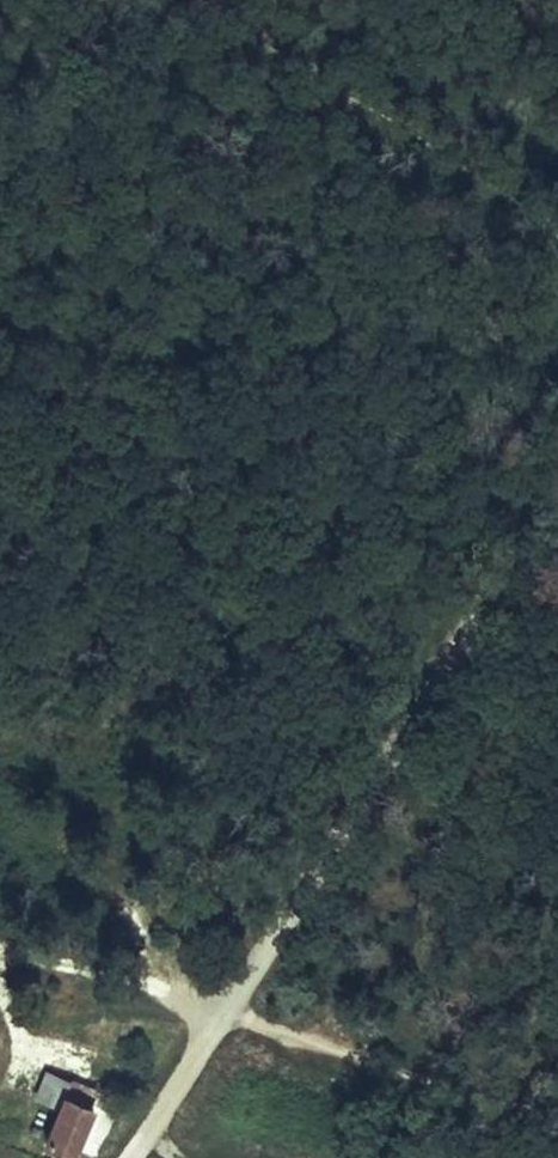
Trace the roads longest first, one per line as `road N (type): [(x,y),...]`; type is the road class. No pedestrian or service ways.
road 1 (track): [(222,1012),(557,489)]
road 2 (track): [(195,0),(557,233)]
road 3 (track): [(222,1012),(0,928)]
road 4 (track): [(222,1012),(132,1157)]

